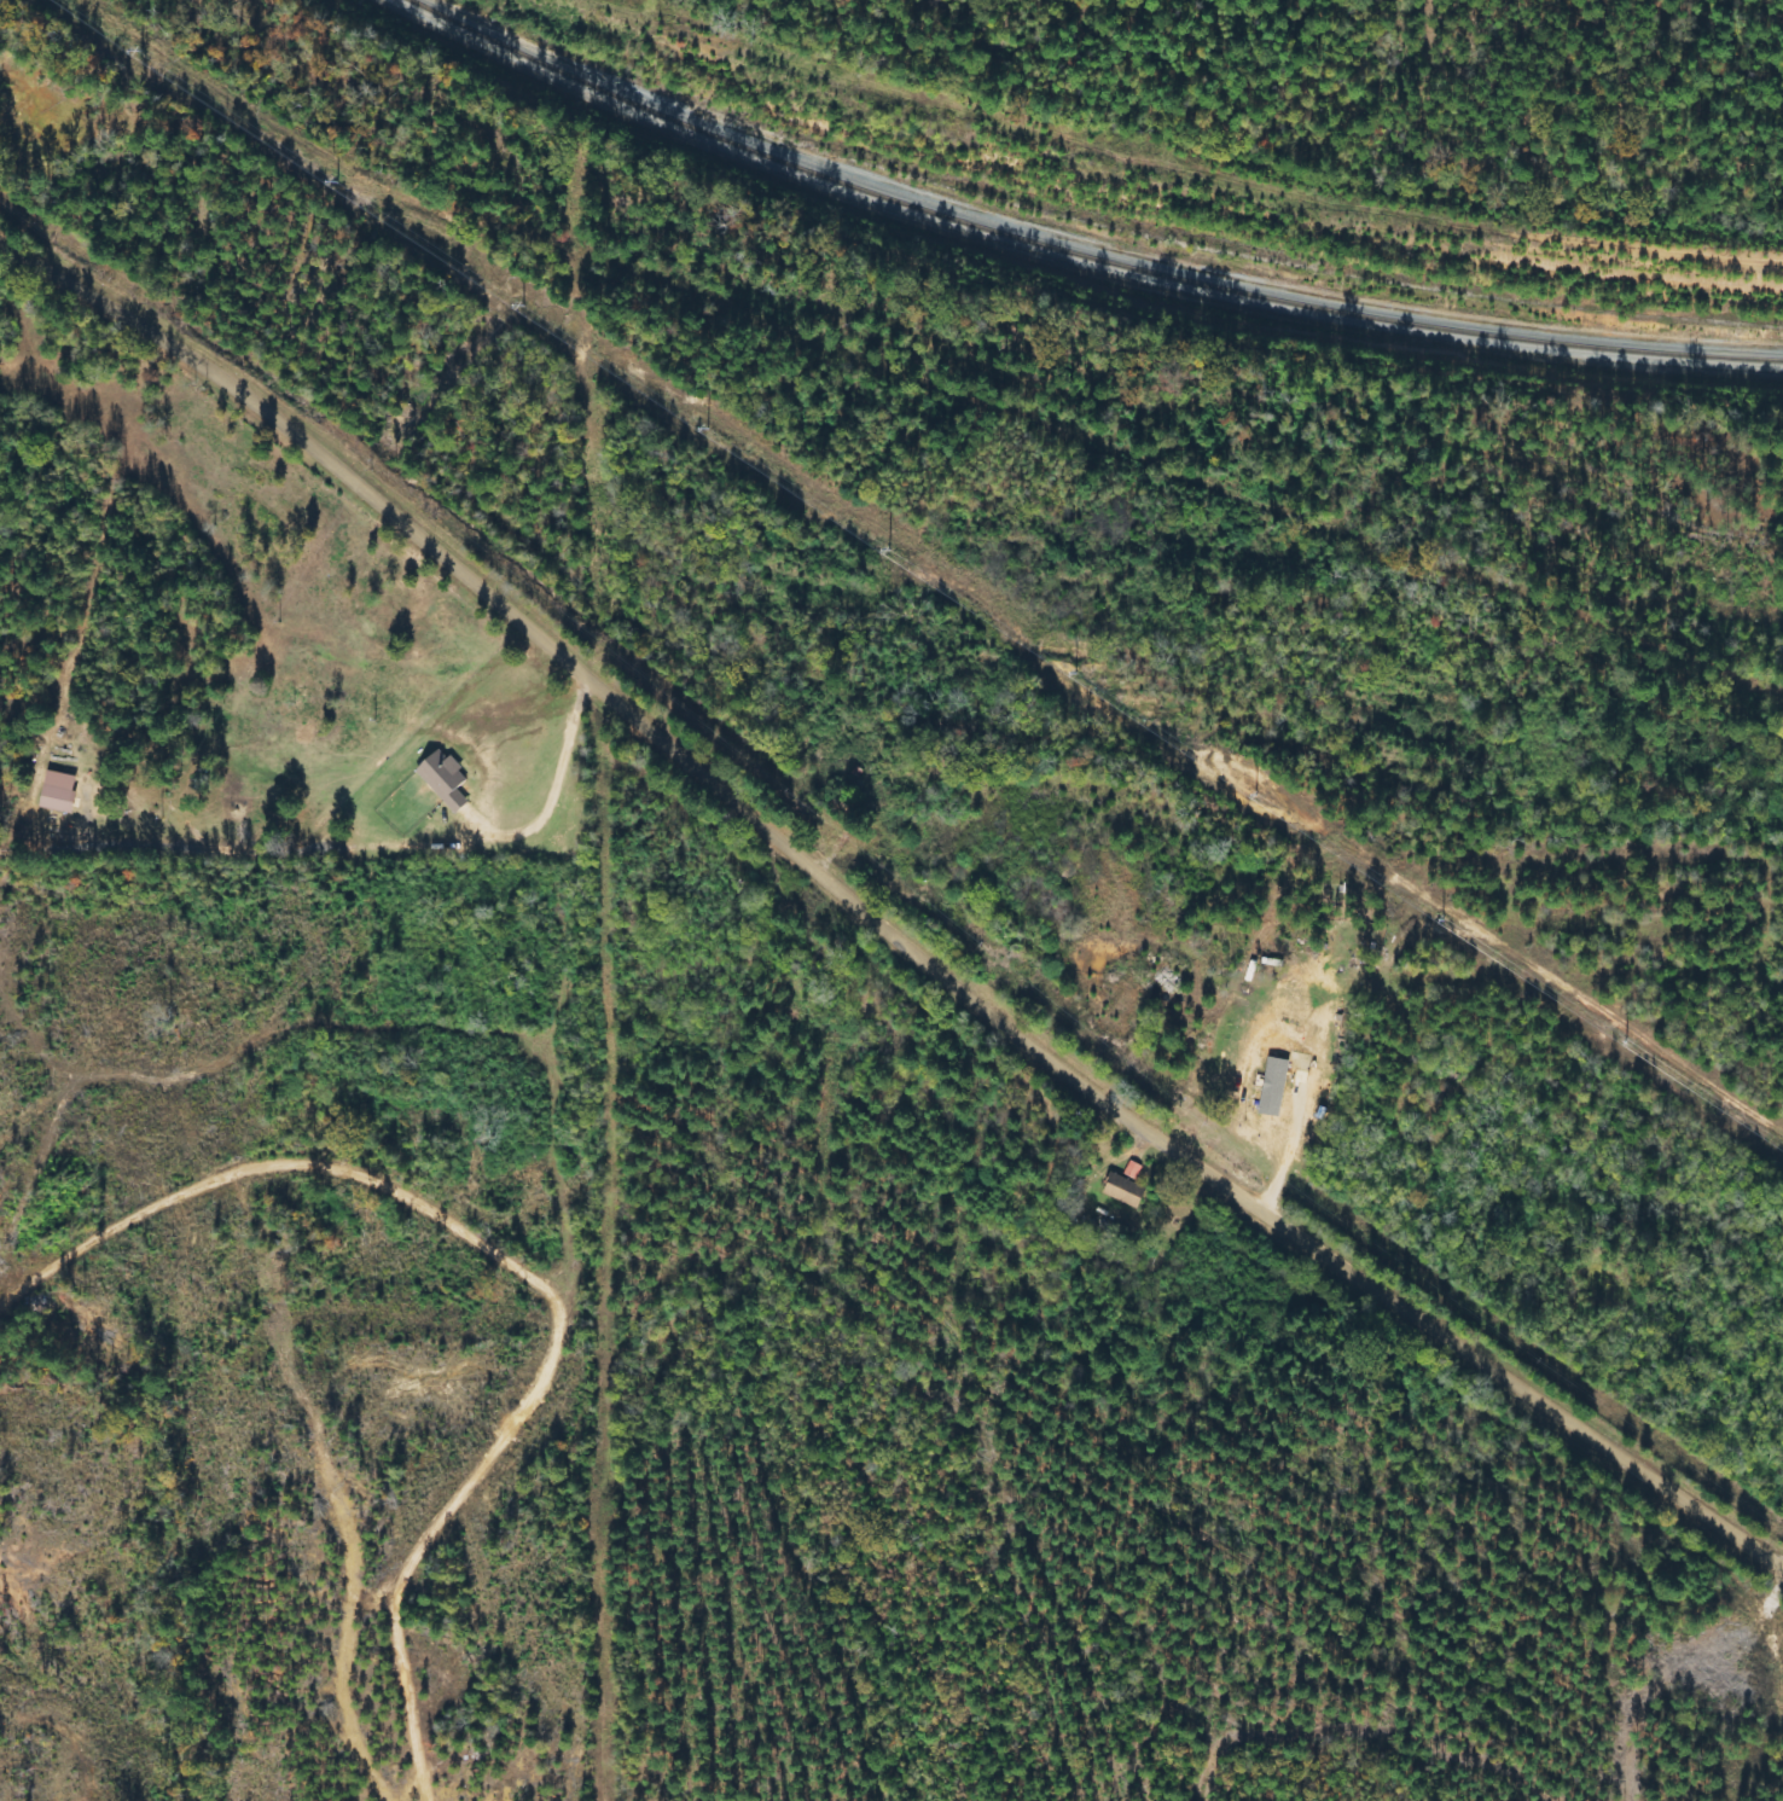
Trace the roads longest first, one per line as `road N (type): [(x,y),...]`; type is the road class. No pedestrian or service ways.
road 1 (residential): [(1782,1567),(1028,1042),(852,904),(266,408),(0,242)]

